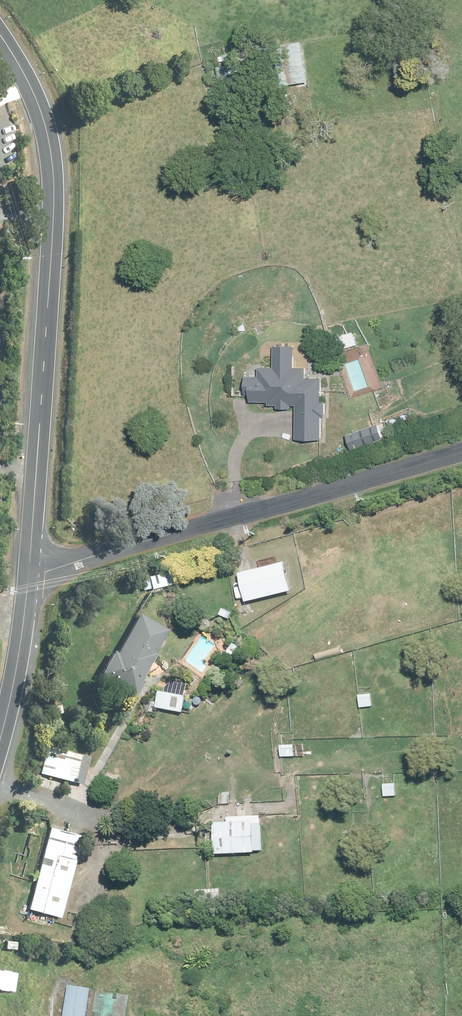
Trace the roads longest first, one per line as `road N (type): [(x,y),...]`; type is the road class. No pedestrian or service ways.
road 1 (tertiary): [(0,35),(42,115),(54,179),(30,571)]
road 2 (unclassified): [(30,571),(461,452)]
road 3 (tertiary): [(30,571),(0,743)]

